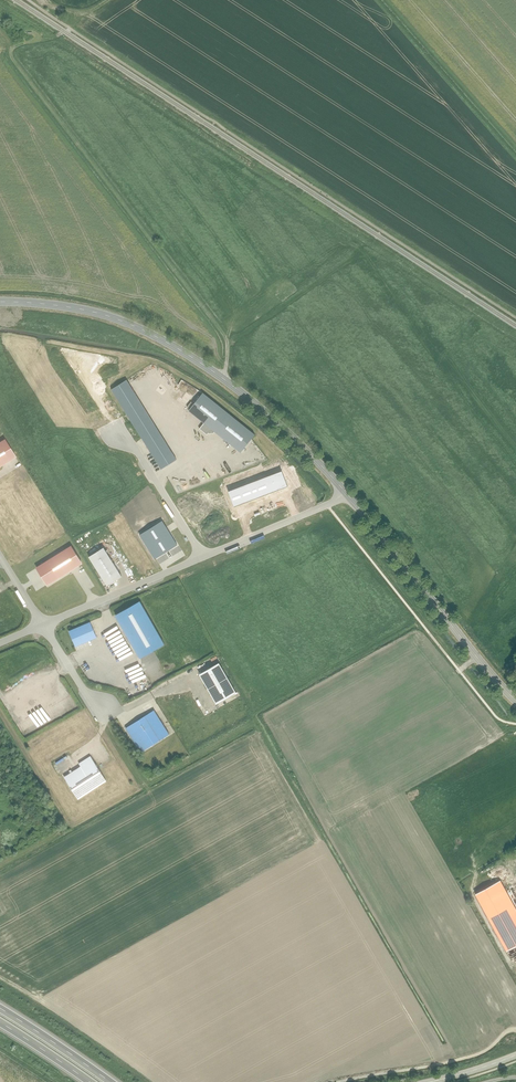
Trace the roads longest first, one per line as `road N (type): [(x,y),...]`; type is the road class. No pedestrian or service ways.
road 1 (track): [(224,379),(224,336),(12,59),(16,46),(61,34)]
road 2 (tertiary): [(0,302),(100,313),(162,340),(250,399),(348,495)]
road 3 (tertiary): [(348,495),(515,701)]
road 4 (unclassified): [(43,624),(204,558)]
road 5 (unclassified): [(204,558),(348,495)]
road 6 (residential): [(204,558),(136,450),(114,436)]
road 7 (motorway): [(109,1081),(0,1008)]

